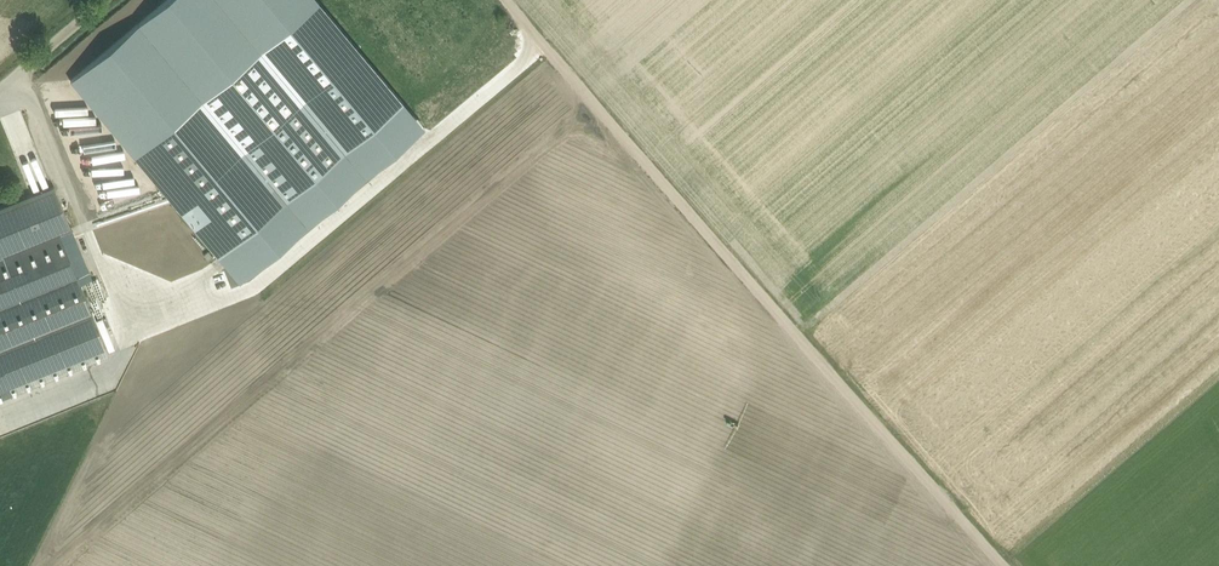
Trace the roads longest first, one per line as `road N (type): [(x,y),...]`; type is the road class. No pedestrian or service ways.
road 1 (track): [(509,0),(1007,565)]
road 2 (track): [(0,90),(104,0)]

